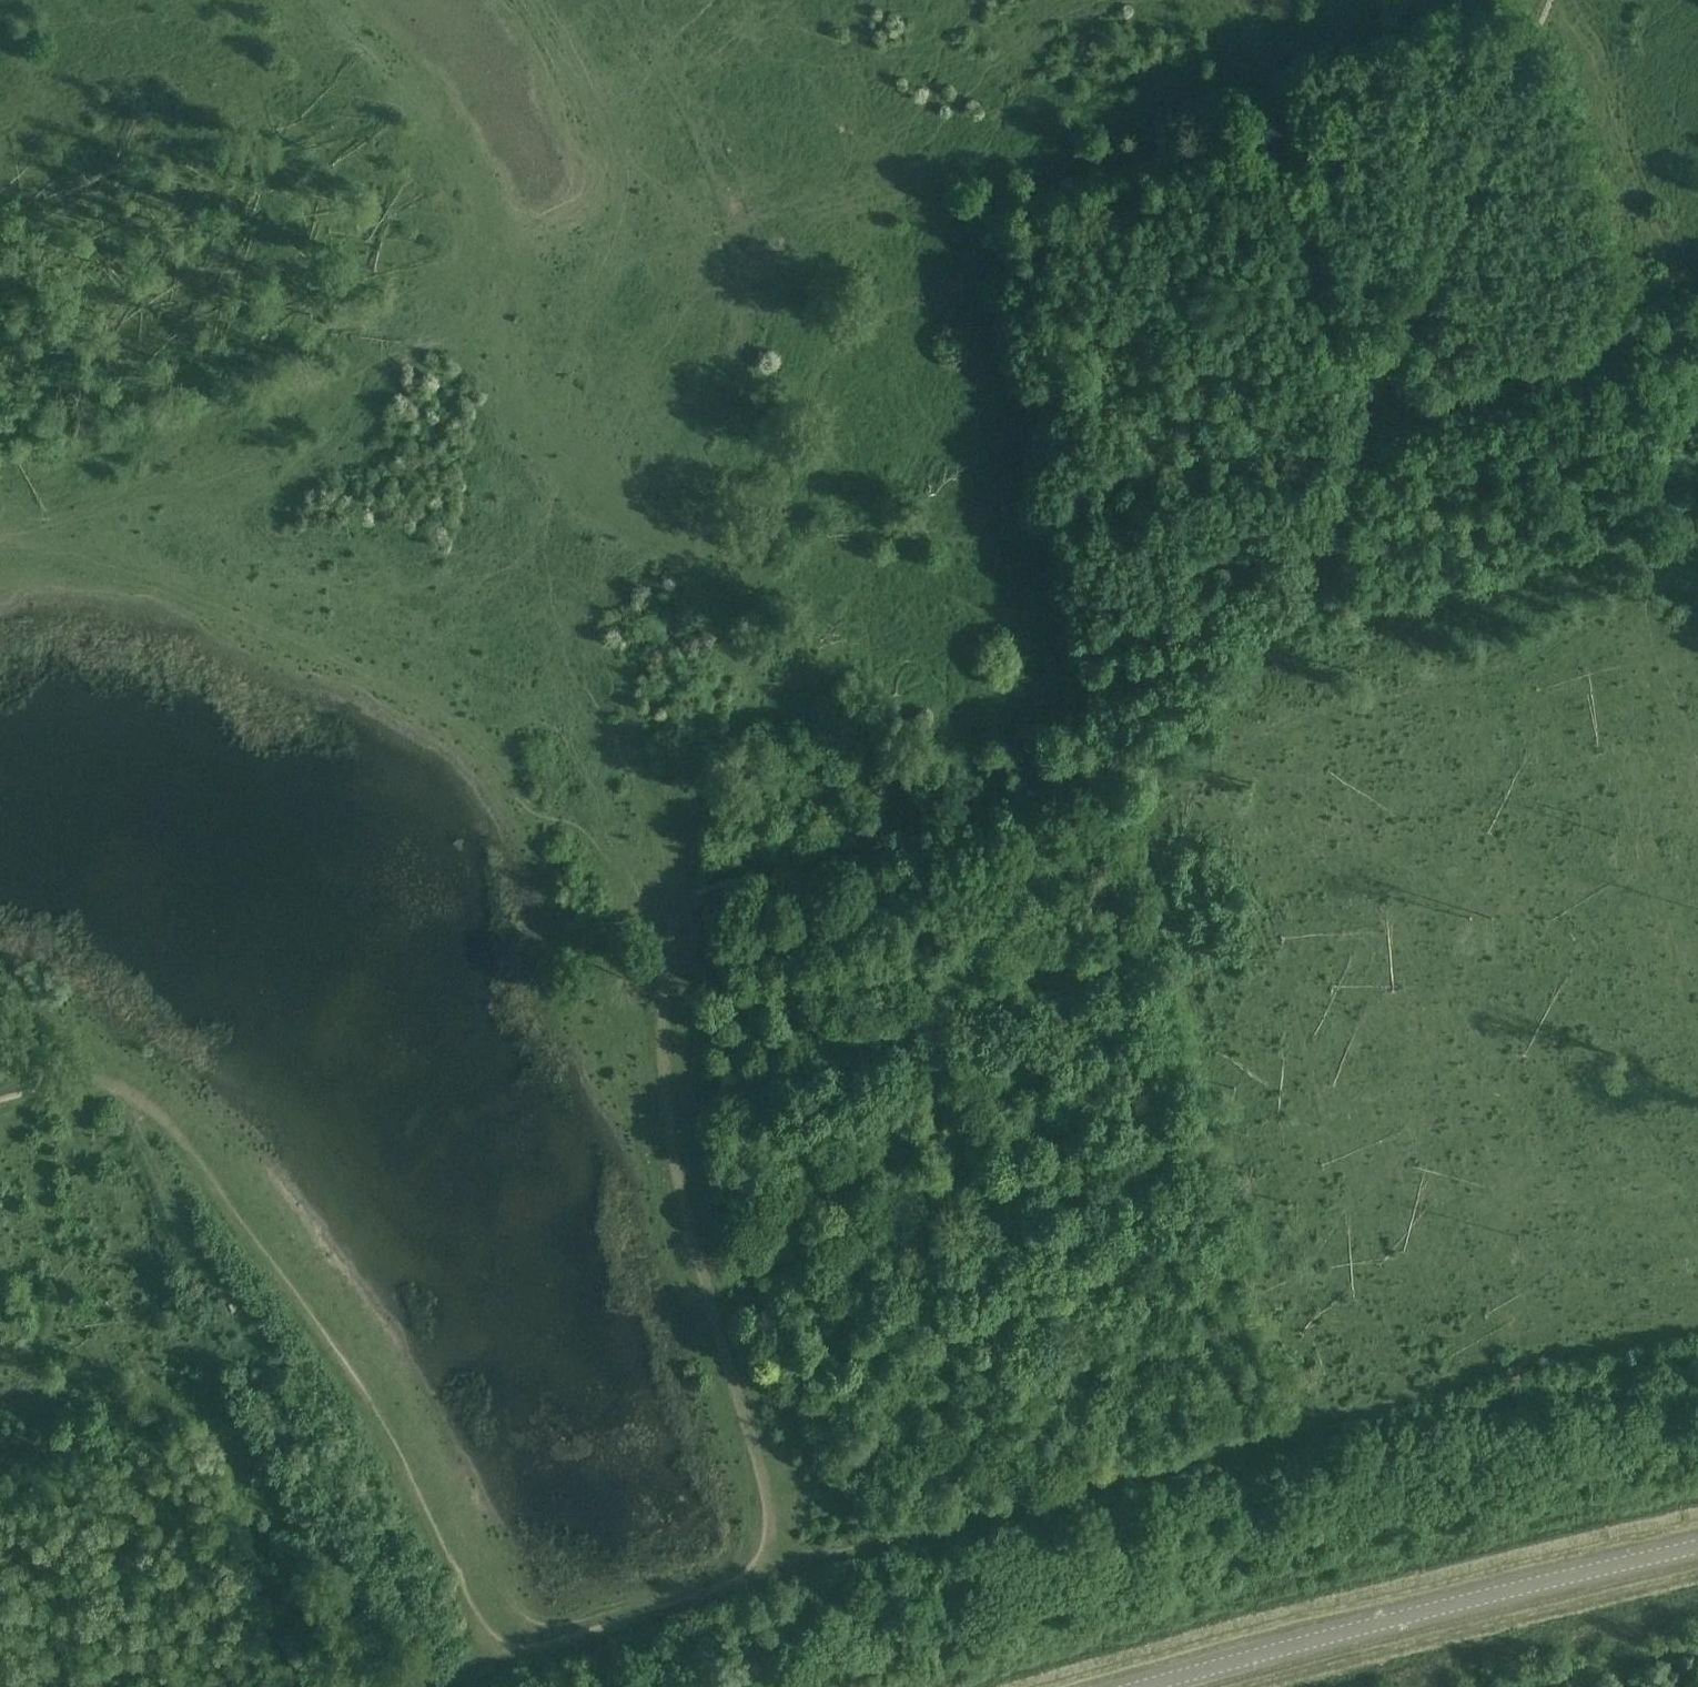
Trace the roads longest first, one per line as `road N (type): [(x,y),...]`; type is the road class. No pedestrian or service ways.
road 1 (track): [(95,1075),(148,1105),(374,1417),(488,1648),(563,1644),(748,1574),(777,1512),(675,1157),(663,1085),(667,915)]
road 2 (tertiary): [(1131,1686),(1543,1575),(1697,1543)]

